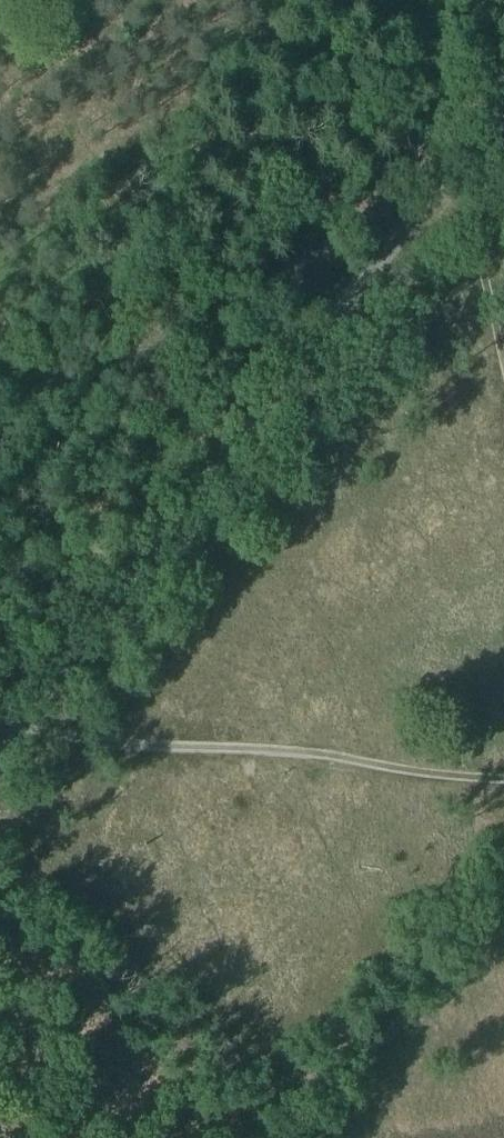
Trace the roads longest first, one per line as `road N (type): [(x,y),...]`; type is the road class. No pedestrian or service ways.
road 1 (unclassified): [(503,97),(0,730)]
road 2 (track): [(0,731),(503,778)]
road 3 (track): [(457,155),(503,391)]

